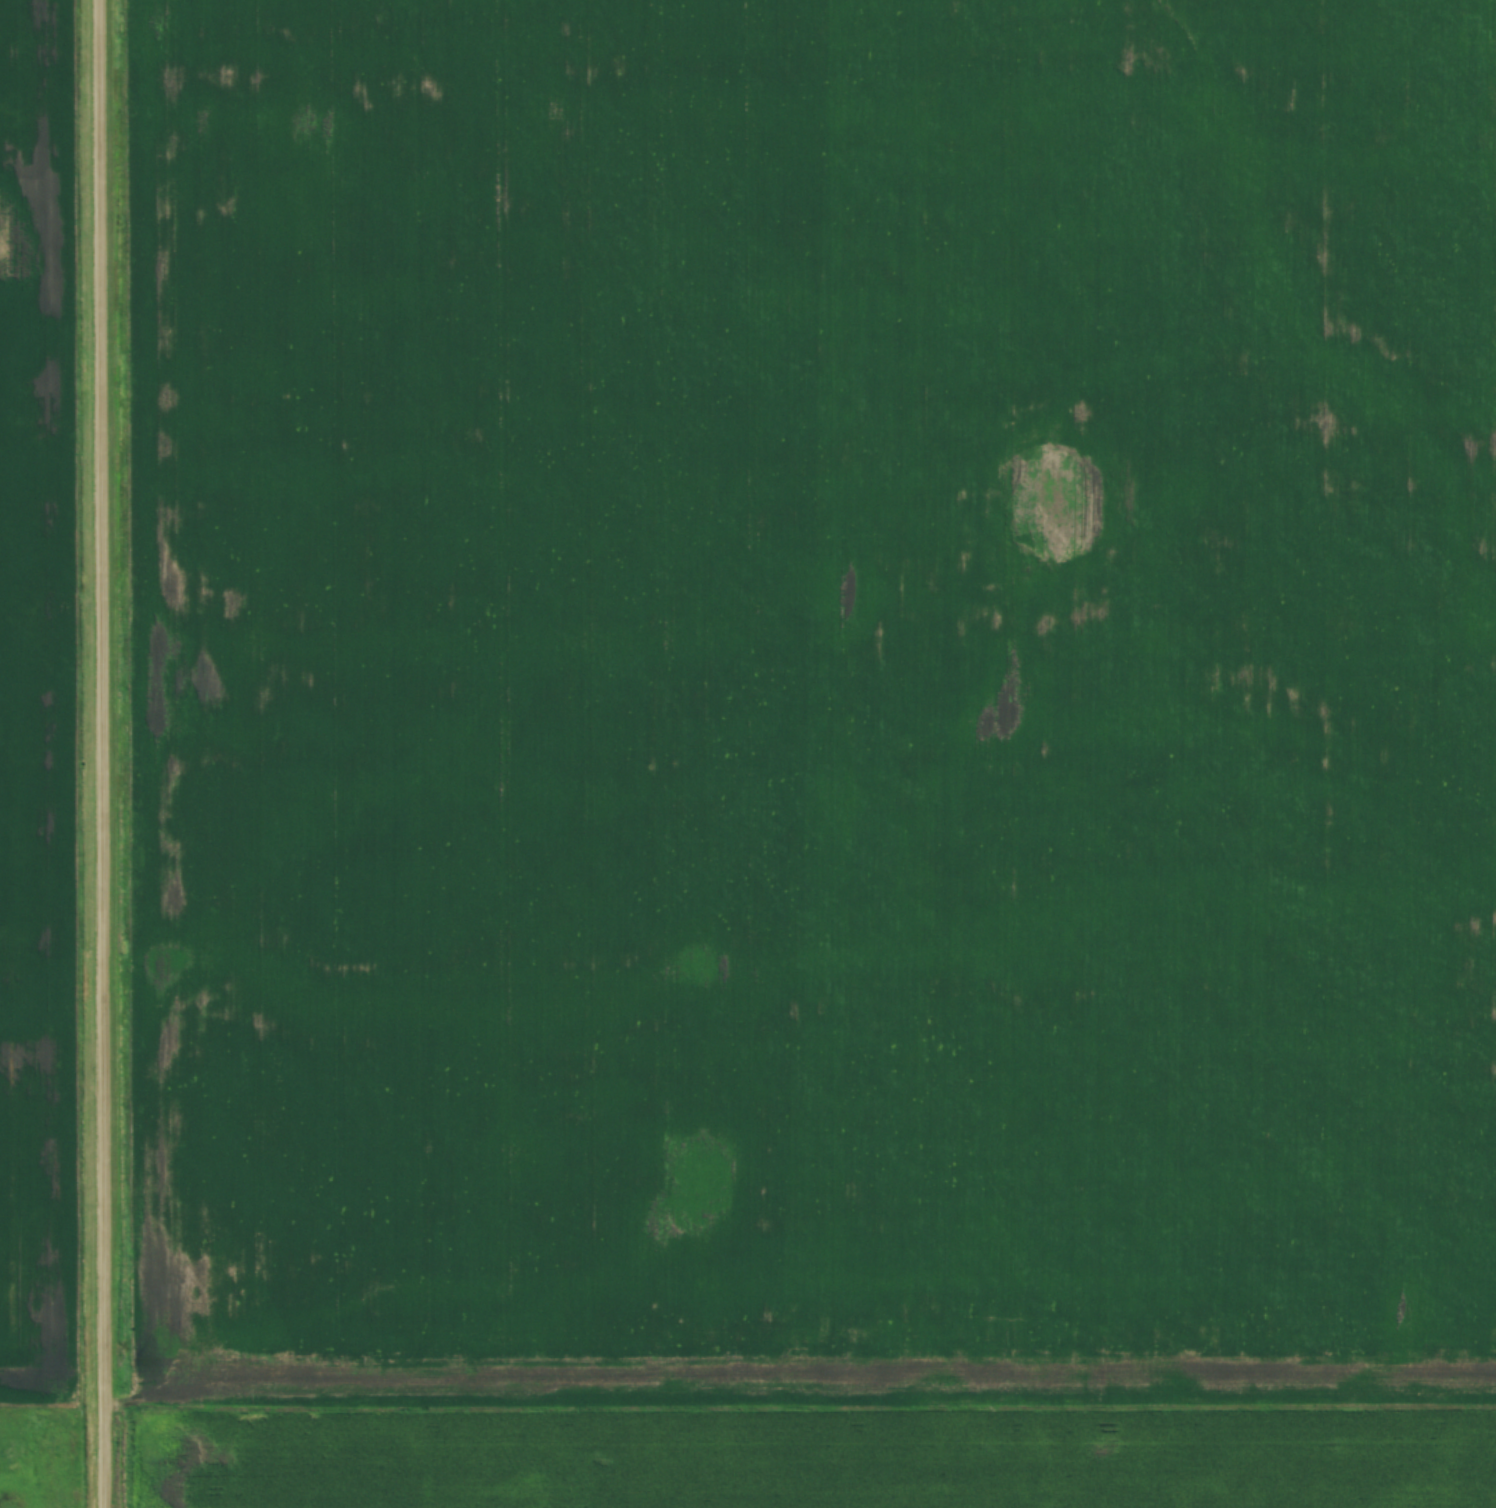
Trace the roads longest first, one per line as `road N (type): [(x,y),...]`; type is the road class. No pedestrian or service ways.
road 1 (residential): [(103,1507),(97,0)]

